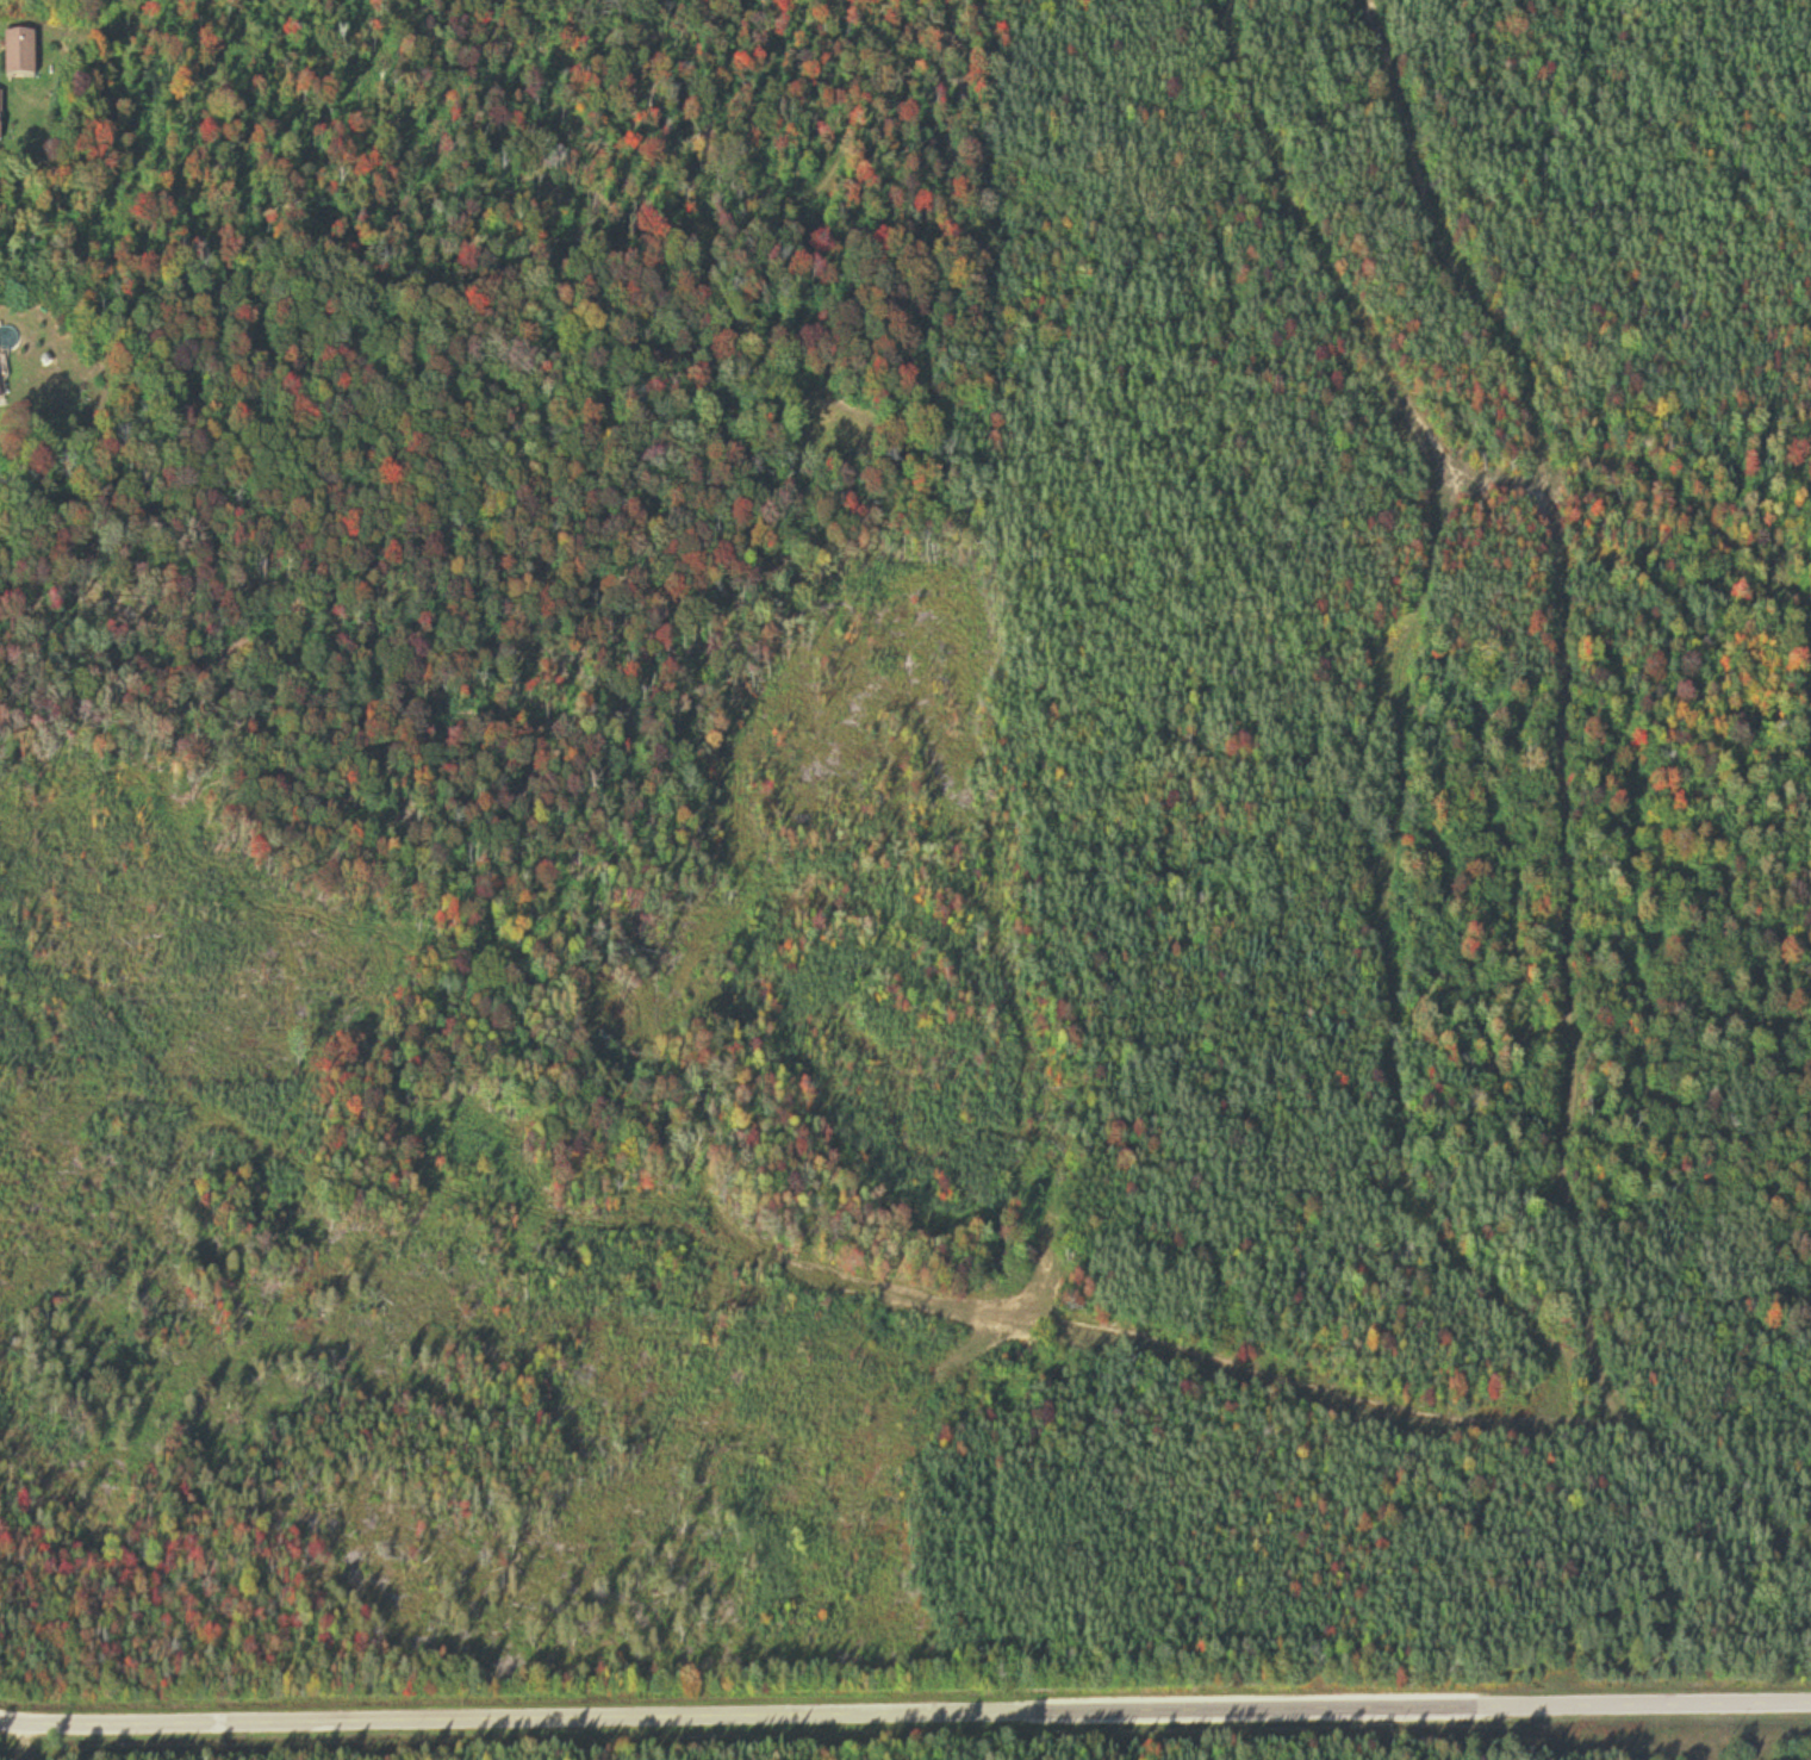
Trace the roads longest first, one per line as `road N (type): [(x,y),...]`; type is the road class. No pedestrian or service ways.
road 1 (residential): [(0,1723),(1810,1711)]

